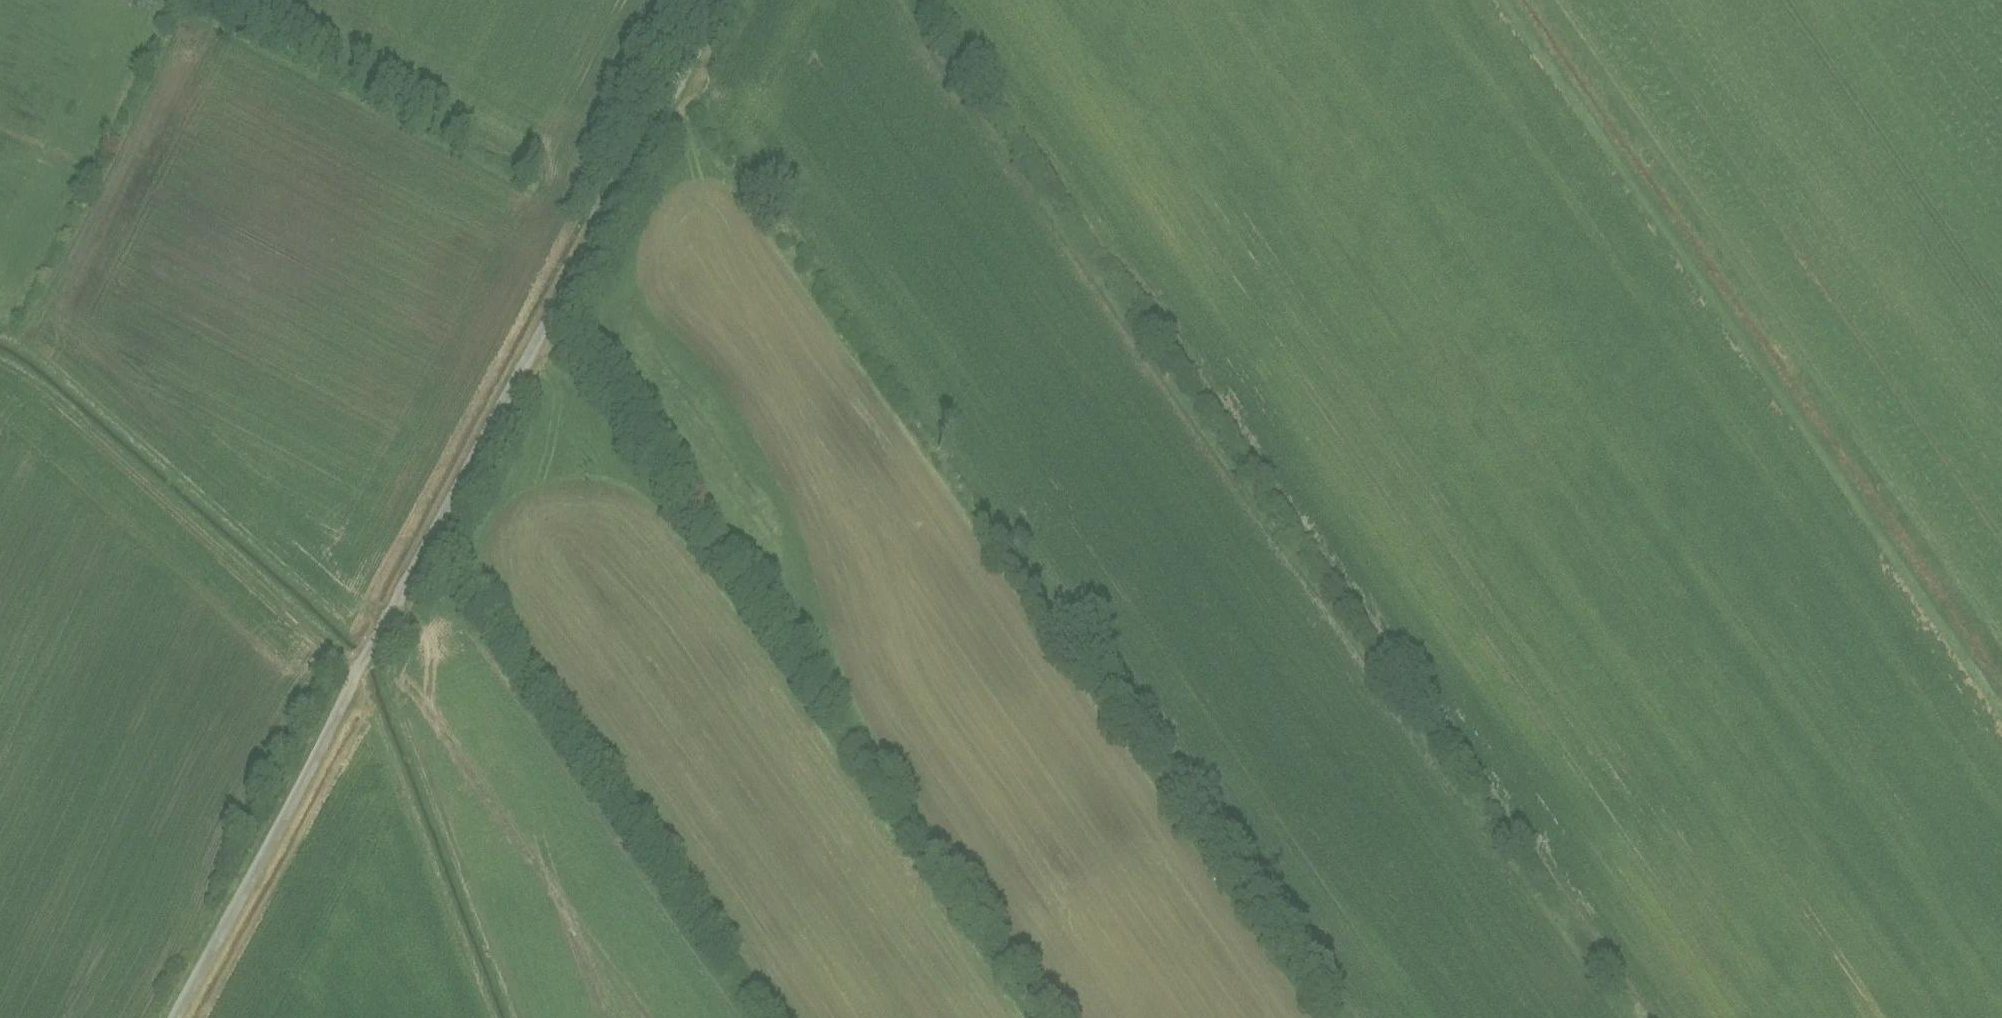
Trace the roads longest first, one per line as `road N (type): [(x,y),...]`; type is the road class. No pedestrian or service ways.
road 1 (unclassified): [(722,0),(171,1017)]

